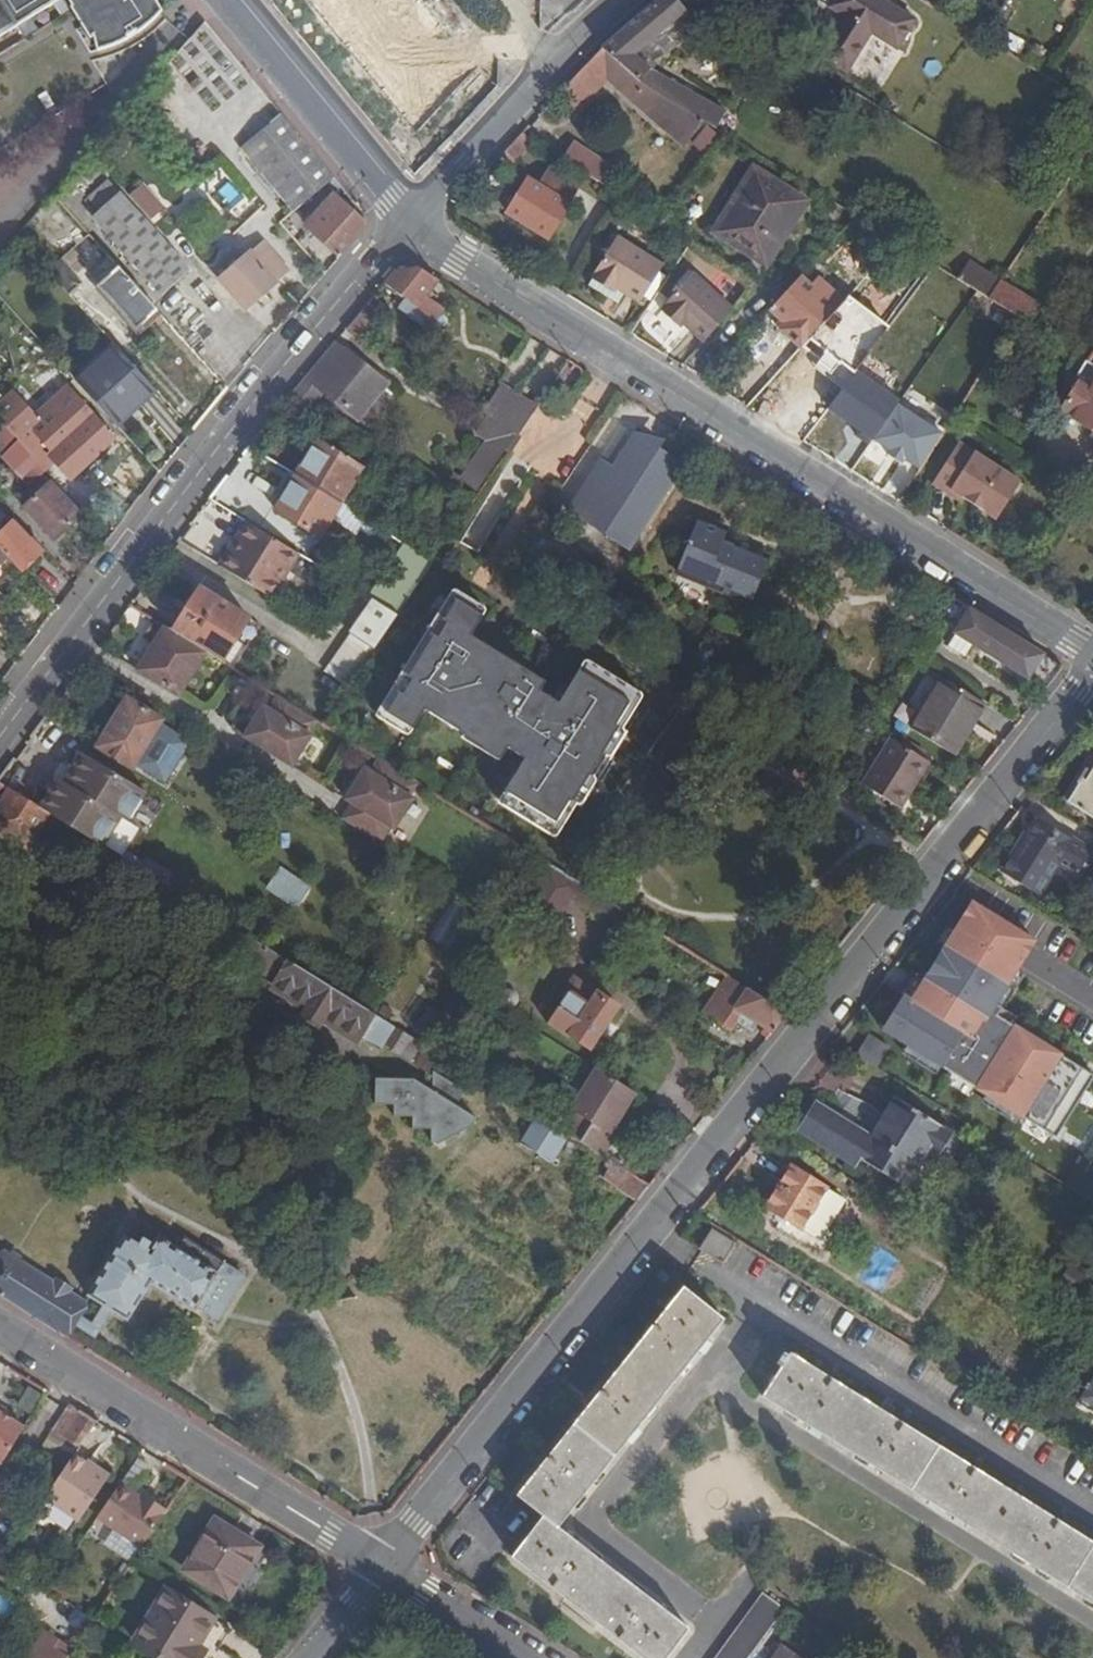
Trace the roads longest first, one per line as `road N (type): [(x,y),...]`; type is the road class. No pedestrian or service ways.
road 1 (residential): [(379,1567),(1092,670)]
road 2 (residential): [(1092,650),(408,223)]
road 3 (residential): [(0,730),(133,554),(408,223)]
road 4 (residential): [(379,1567),(0,1326)]
road 5 (residential): [(408,223),(549,64),(622,0)]
road 6 (unclassified): [(408,223),(231,0)]
road 7 (residential): [(379,1567),(524,1657)]

